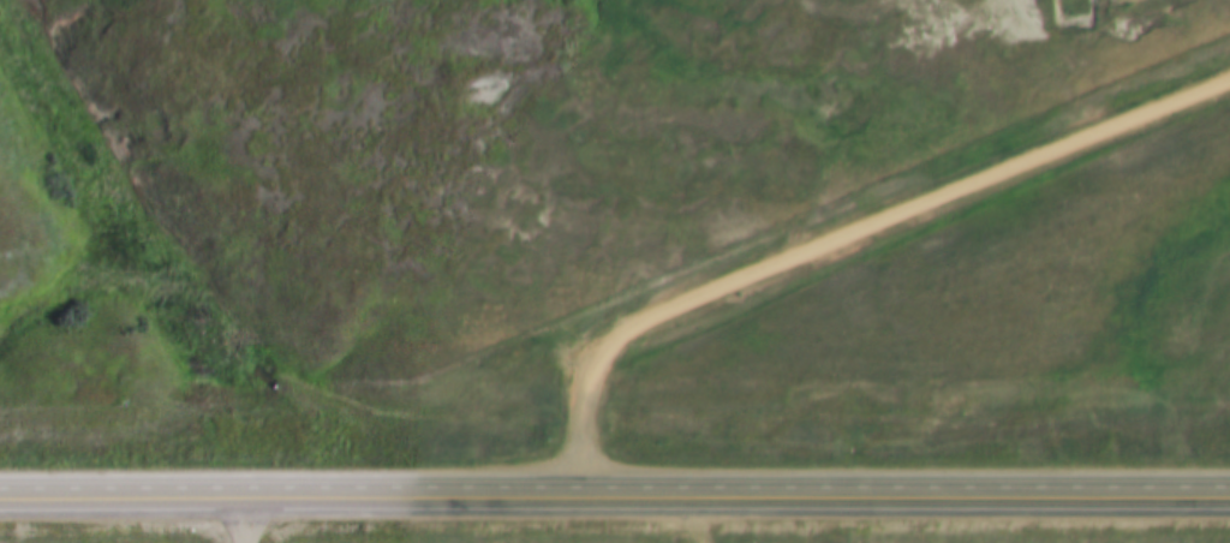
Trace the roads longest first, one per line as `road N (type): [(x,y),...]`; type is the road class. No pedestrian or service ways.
road 1 (primary): [(1229,501),(0,499)]
road 2 (residential): [(1229,85),(631,324),(598,348),(575,411),(584,502)]

